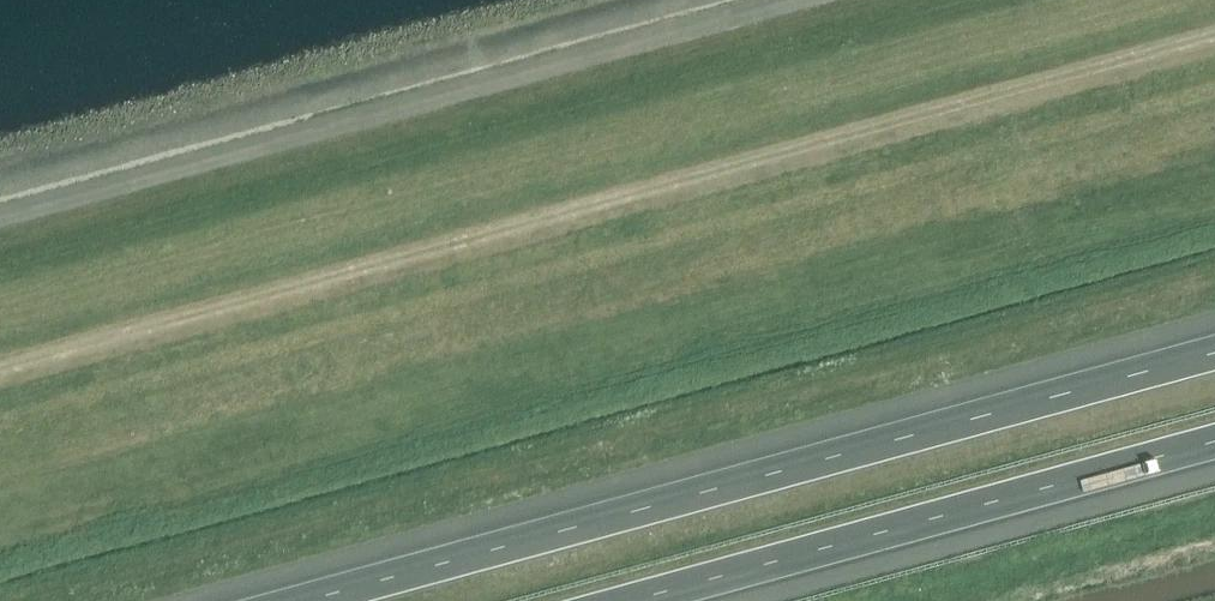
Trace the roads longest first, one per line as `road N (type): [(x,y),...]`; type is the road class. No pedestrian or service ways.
road 1 (track): [(0,367),(1214,33)]
road 2 (motorway): [(1214,353),(308,600)]
road 3 (motorway): [(635,600),(1214,442)]

